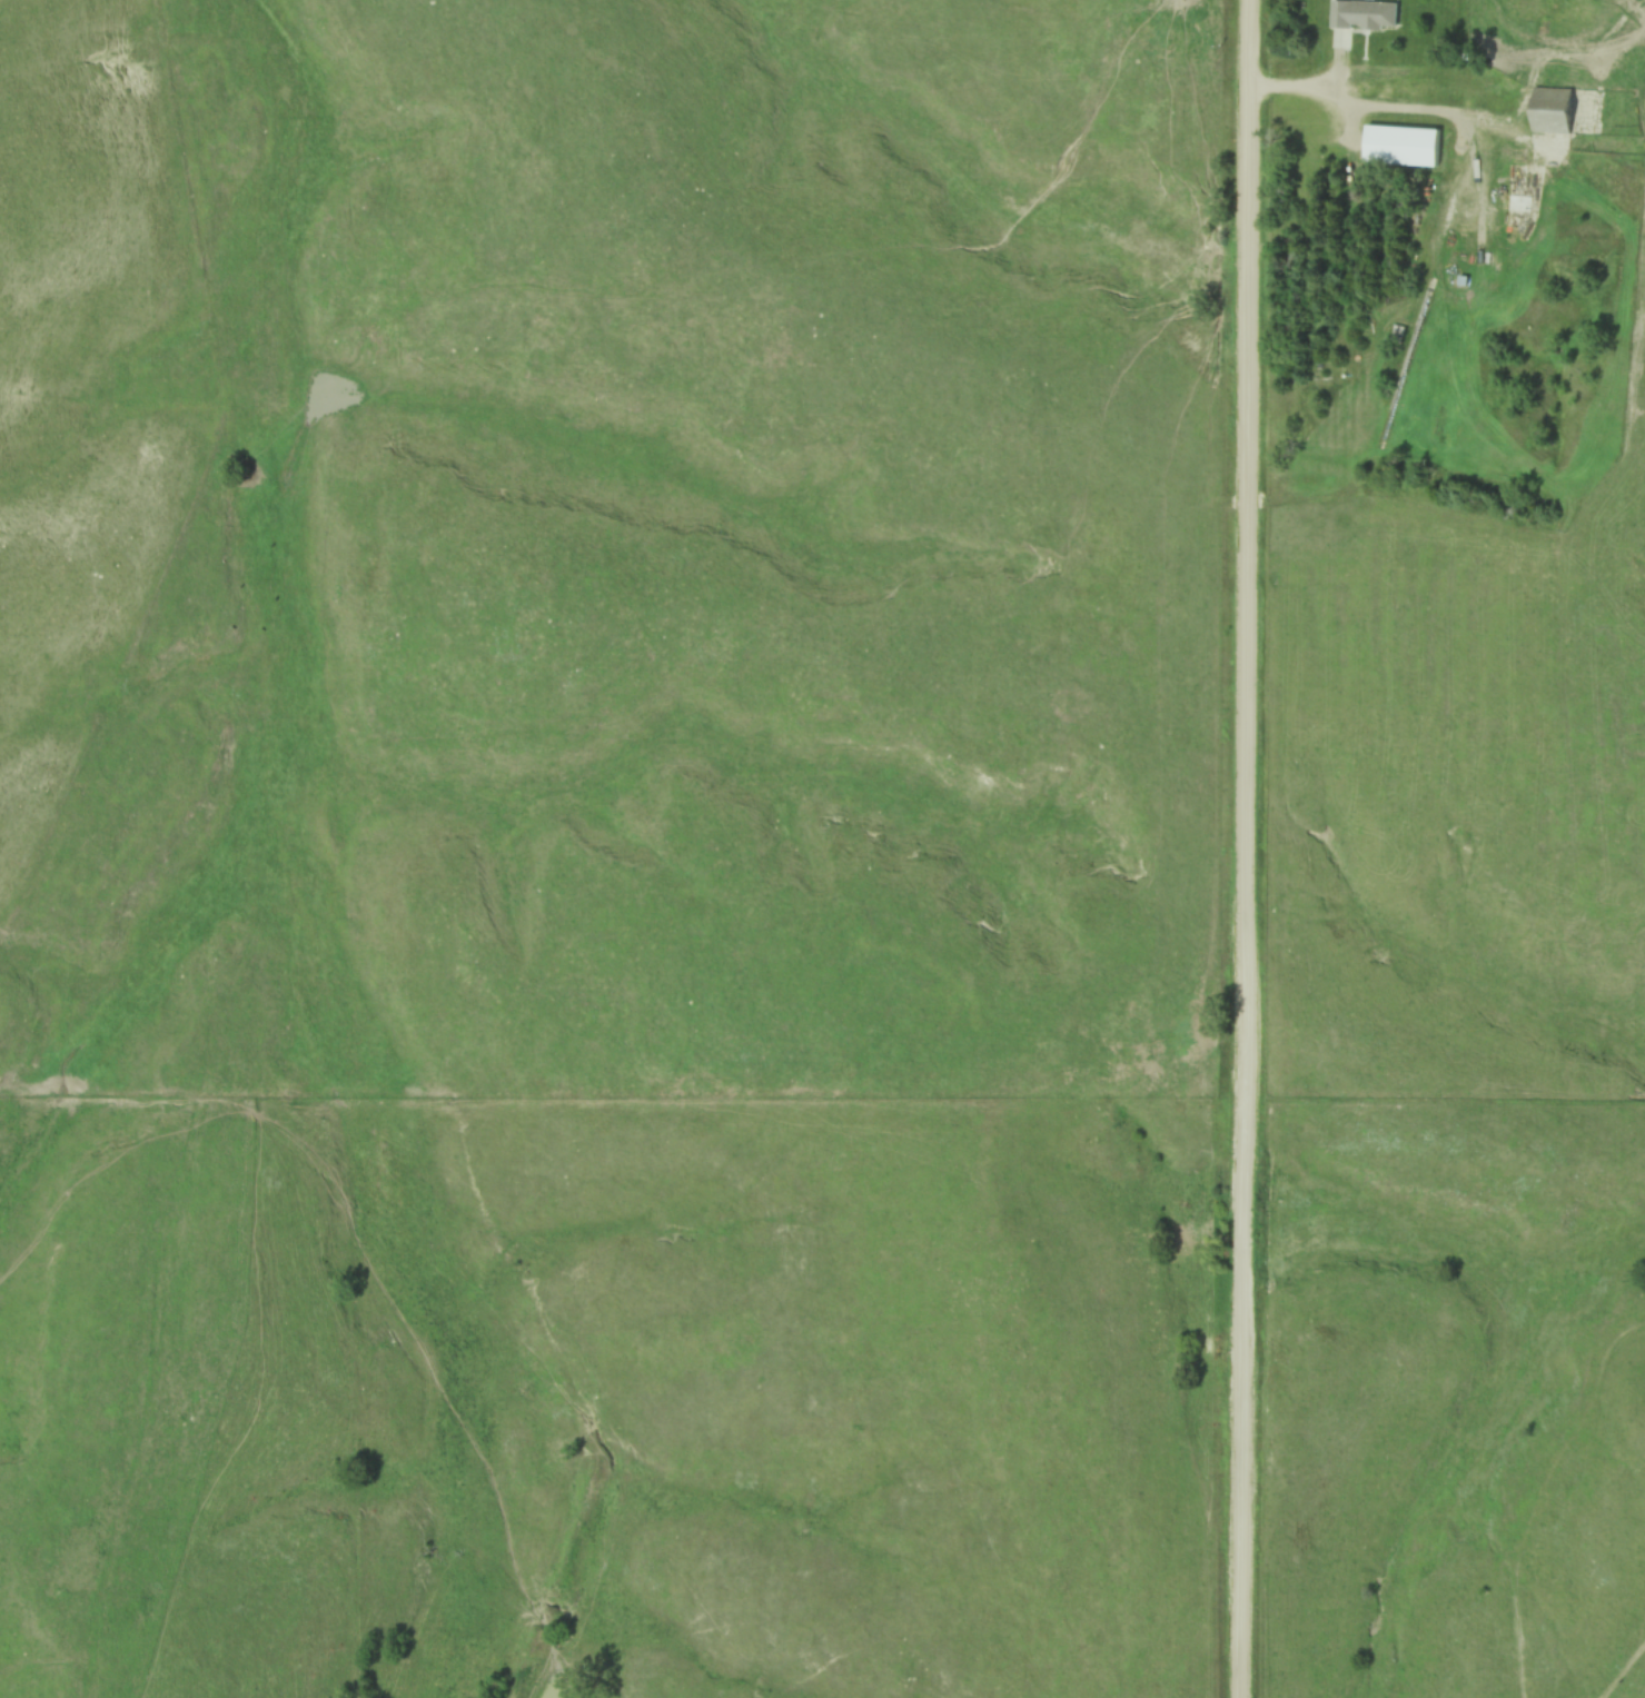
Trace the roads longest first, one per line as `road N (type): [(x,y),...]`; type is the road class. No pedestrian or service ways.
road 1 (residential): [(1237,1697),(1246,0)]

